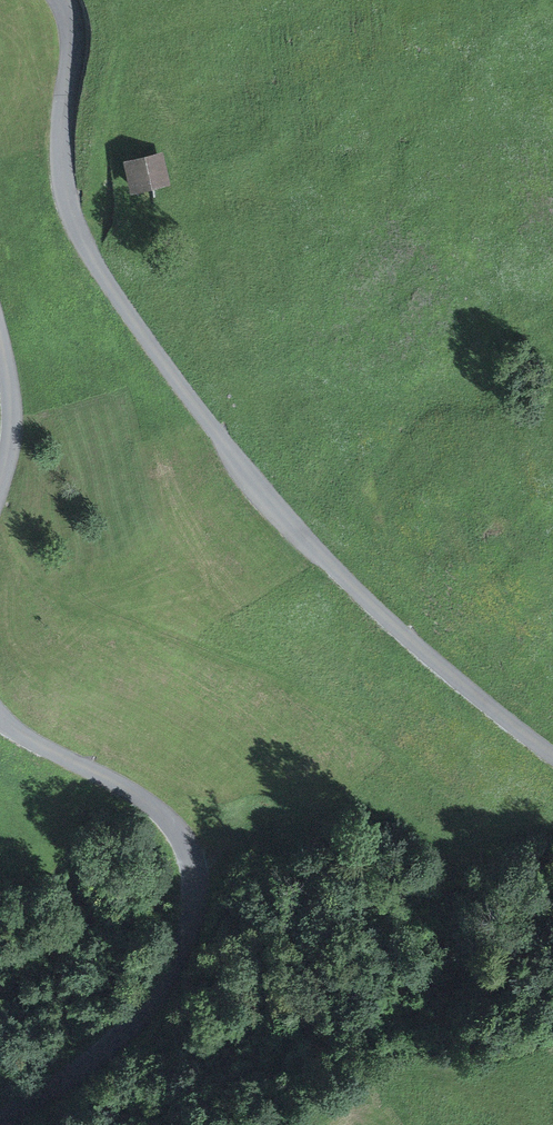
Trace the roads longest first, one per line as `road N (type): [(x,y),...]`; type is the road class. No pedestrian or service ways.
road 1 (unclassified): [(552,755),(453,676),(293,530),(103,276),(68,199),(63,134),(73,48),(63,0)]
road 2 (unclassified): [(0,720),(158,813),(190,852),(196,878),(180,954),(137,1021),(0,1120)]
road 3 (unclassified): [(0,338),(11,402),(0,477)]

